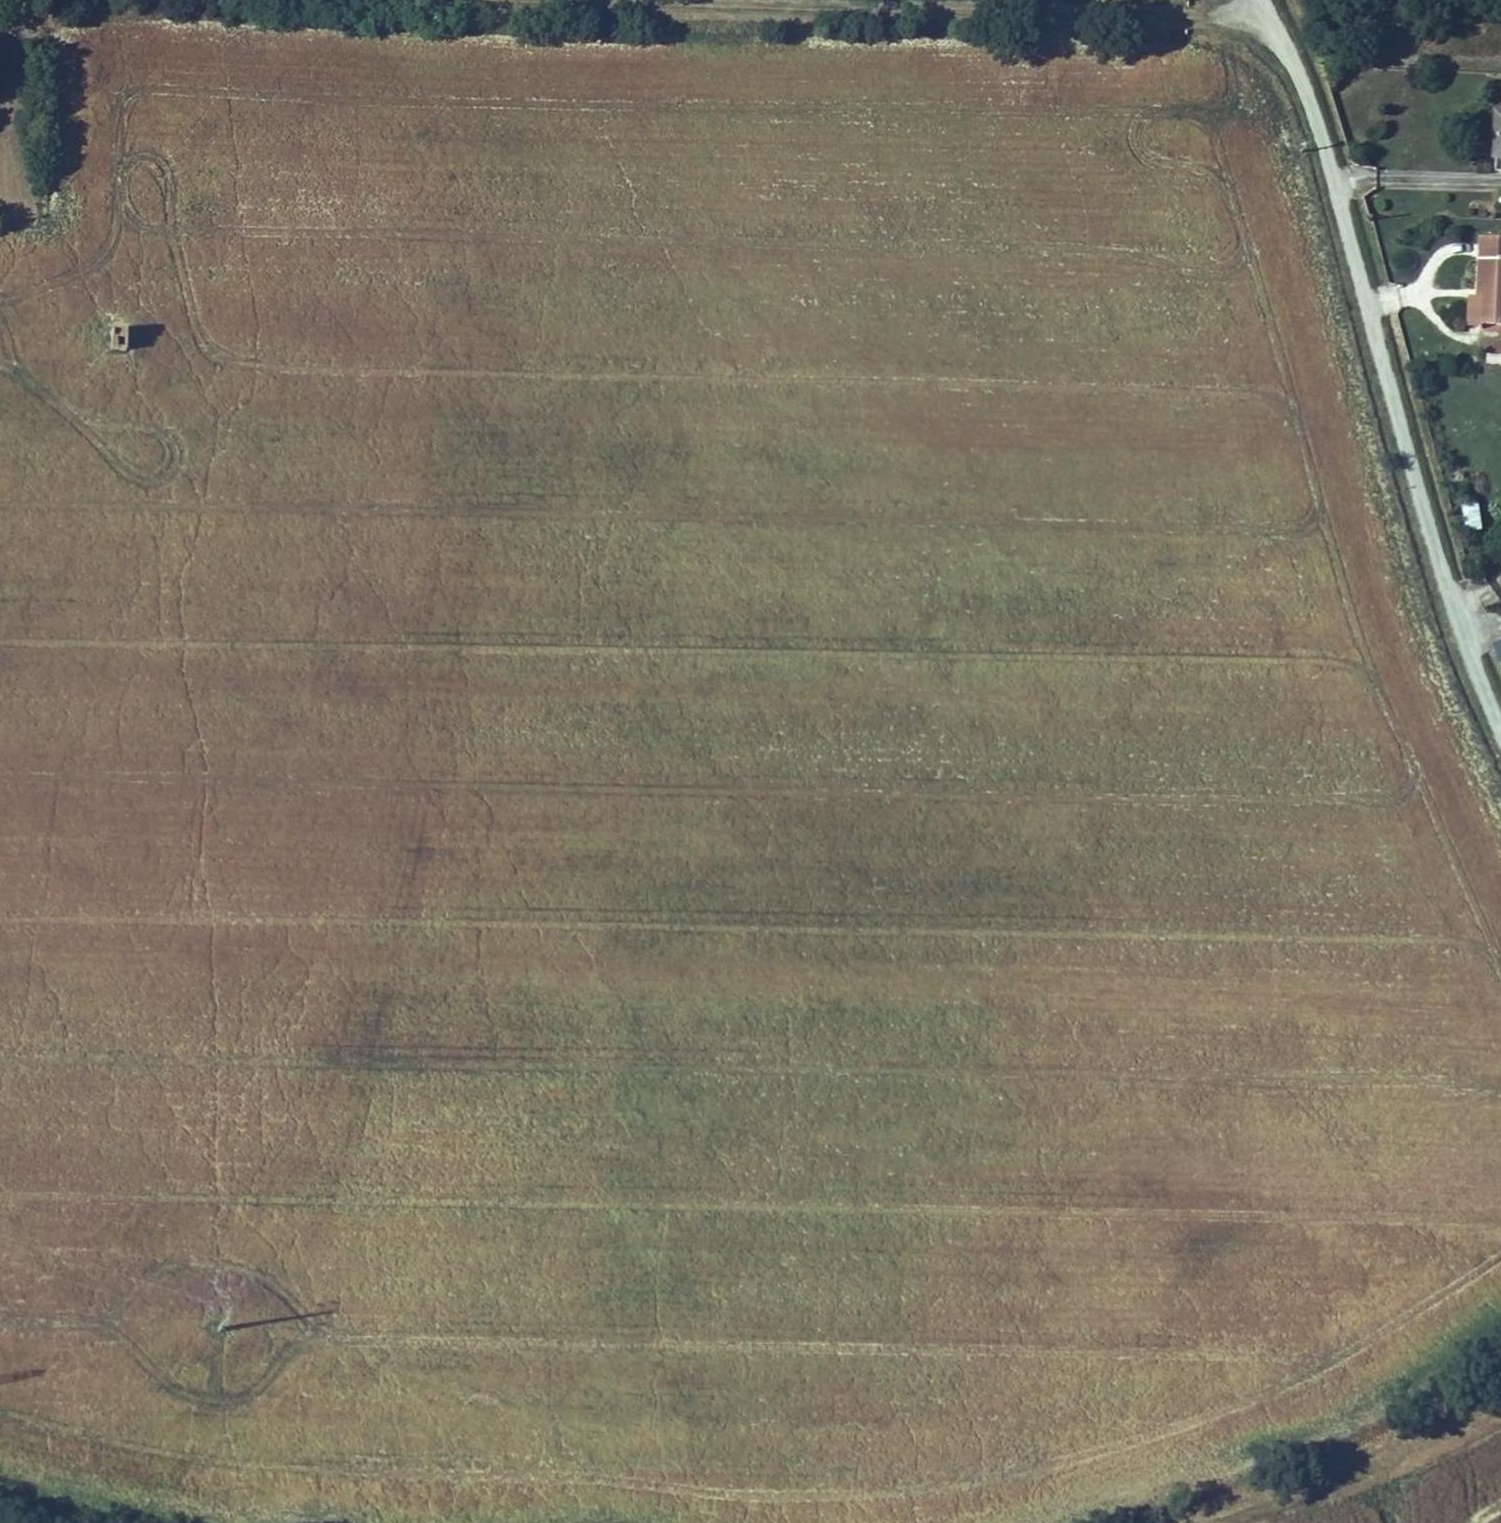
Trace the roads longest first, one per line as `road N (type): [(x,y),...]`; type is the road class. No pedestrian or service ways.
road 1 (residential): [(1500,735),(1458,629),(1313,98),(1268,0)]
road 2 (track): [(1199,1522),(1500,1385)]

